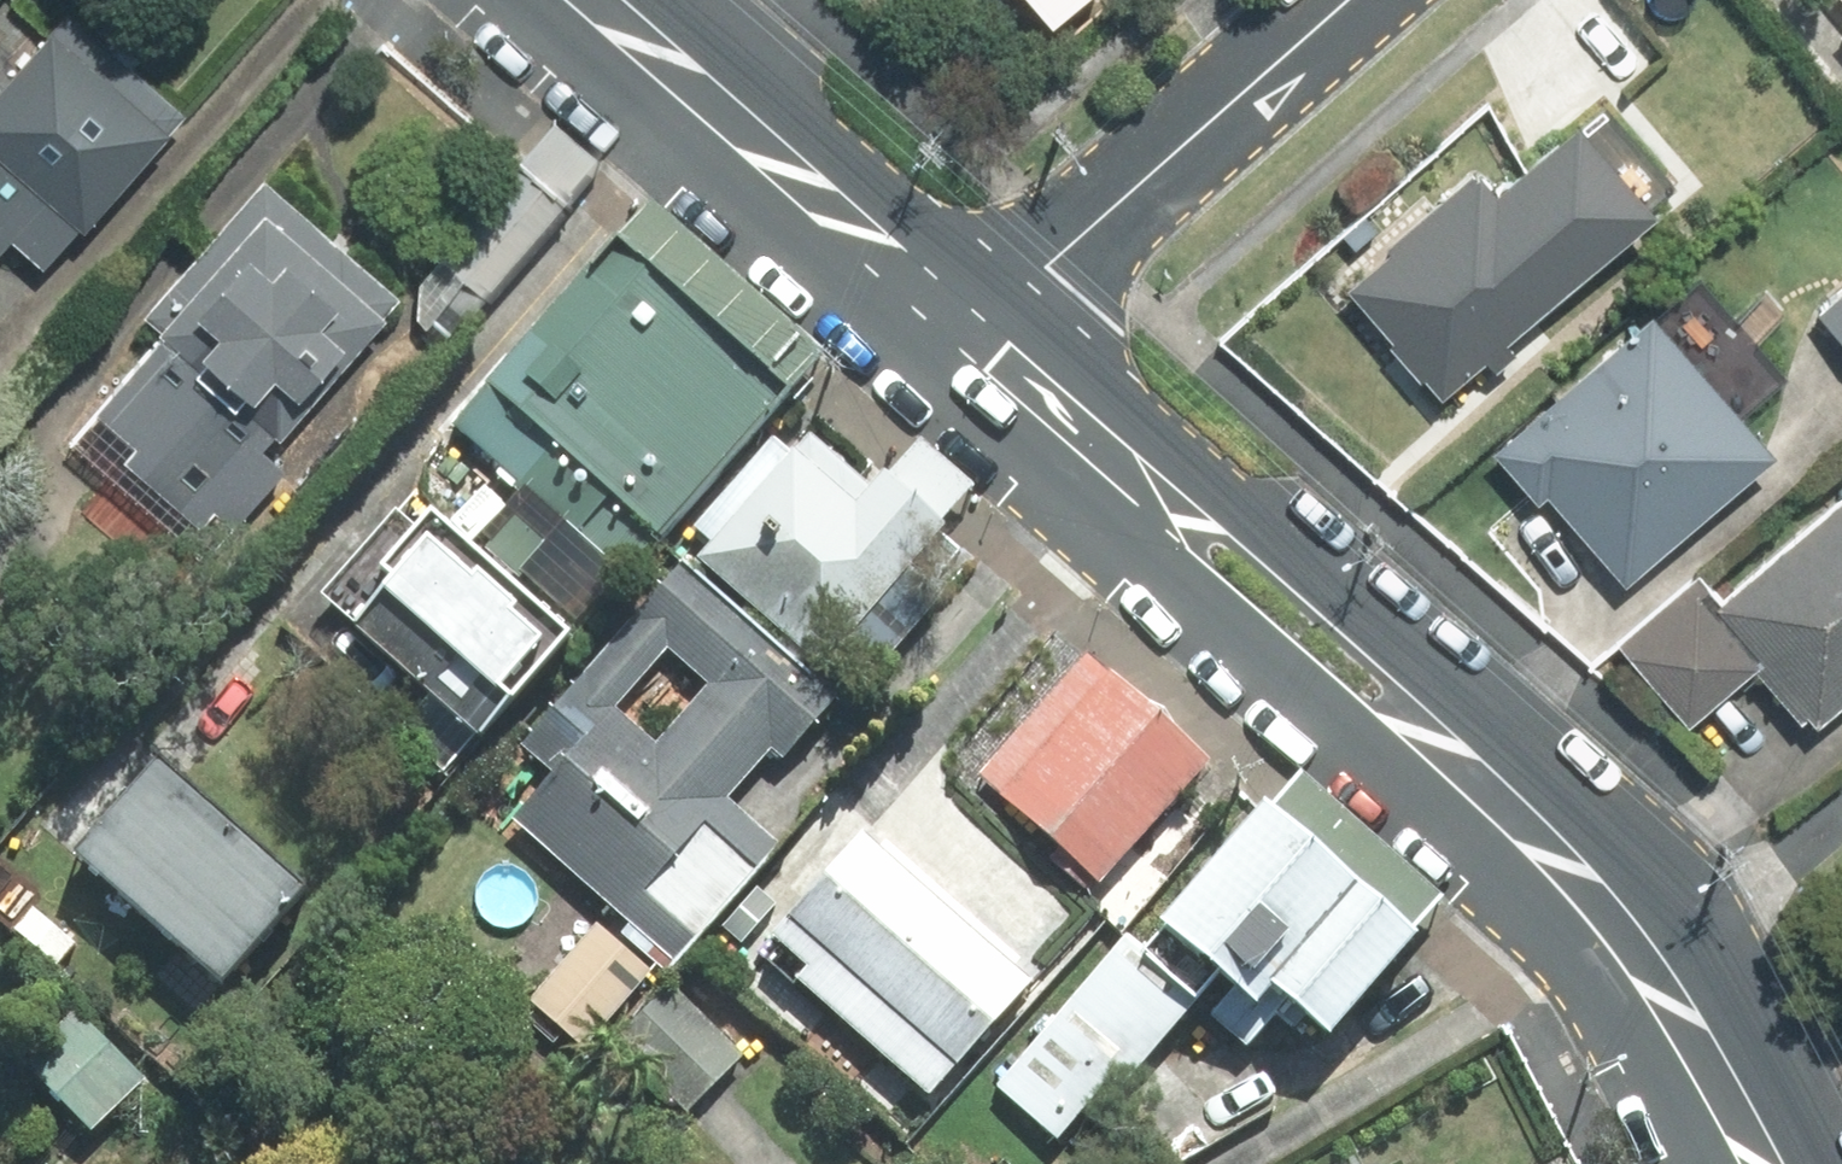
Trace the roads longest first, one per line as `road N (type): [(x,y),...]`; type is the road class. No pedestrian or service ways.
road 1 (tertiary): [(978,336),(1573,884),(1648,972)]
road 2 (tertiary): [(598,0),(978,336)]
road 3 (residential): [(1358,0),(978,336)]
road 4 (residential): [(1841,805),(1648,972)]
road 5 (tertiary): [(1648,972),(1760,1163)]

